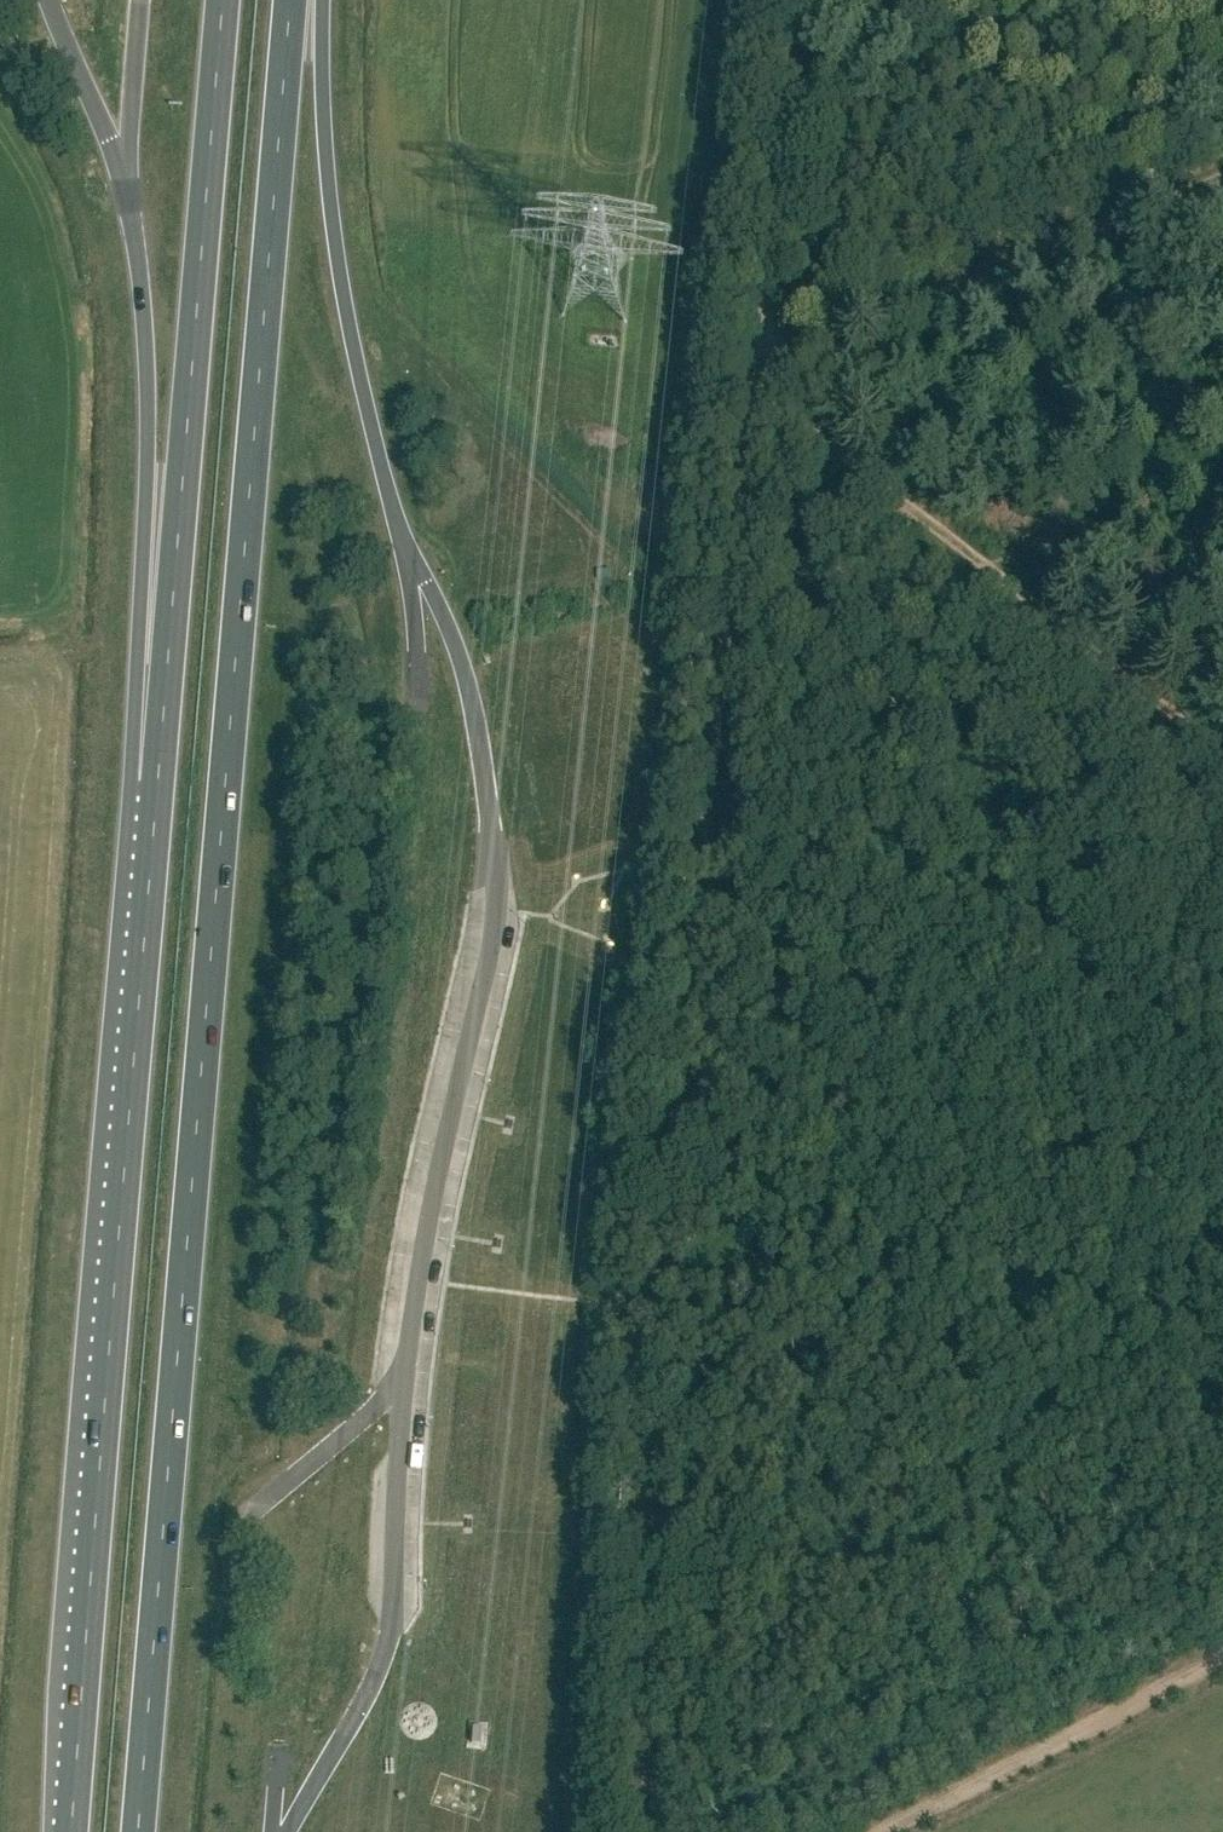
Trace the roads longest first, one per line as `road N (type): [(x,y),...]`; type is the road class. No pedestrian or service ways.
road 1 (trunk): [(137,1831),(289,0)]
road 2 (track): [(754,383),(643,1365),(637,1831)]
road 3 (track): [(1222,755),(754,383),(757,361),(803,338),(1222,167)]
road 4 (trunk): [(153,832),(71,1831)]
road 5 (trunk): [(222,0),(153,832)]
road 6 (trunk): [(123,168),(144,288),(147,358),(135,786),(153,832)]
road 7 (trunk): [(409,550),(390,501),(343,293),(324,143),(322,0)]
road 8 (track): [(878,1831),(1222,1659)]
road 9 (track): [(795,0),(757,361)]
road 10 (track): [(244,1519),(400,1381)]
road 11 (track): [(416,688),(409,550)]

